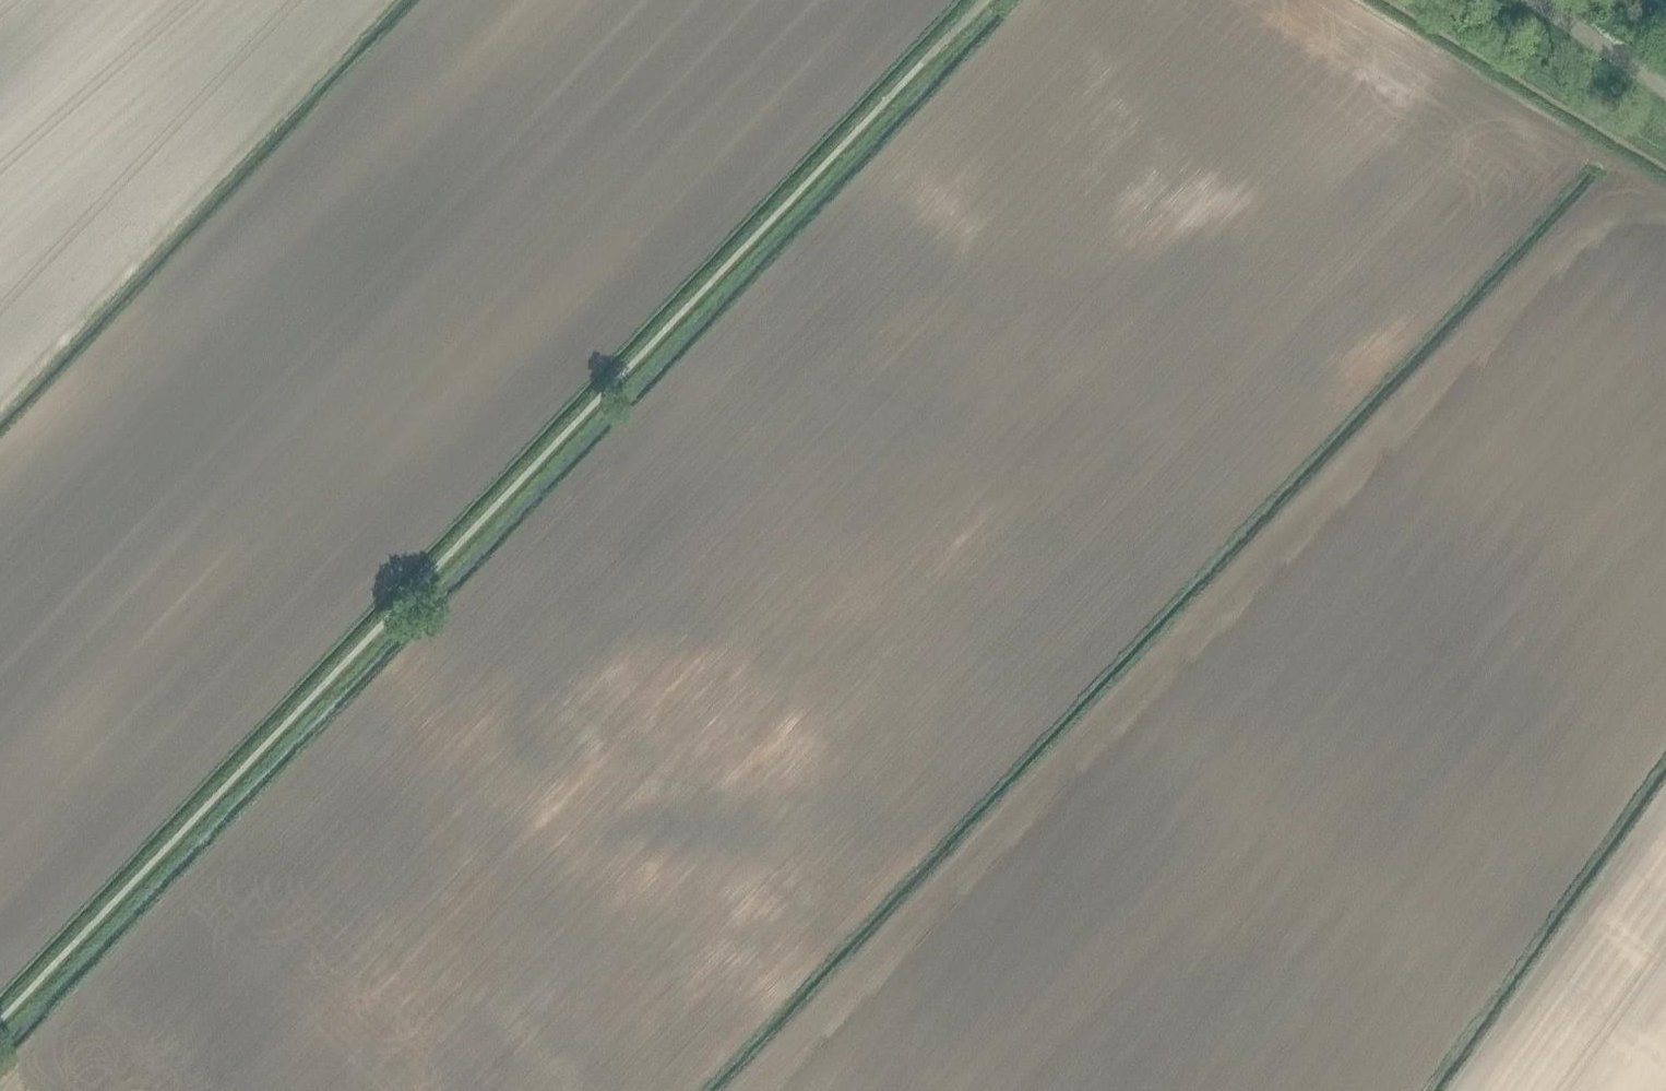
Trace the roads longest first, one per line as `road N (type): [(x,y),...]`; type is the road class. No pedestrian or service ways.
road 1 (unclassified): [(1665,99),(1525,0)]

